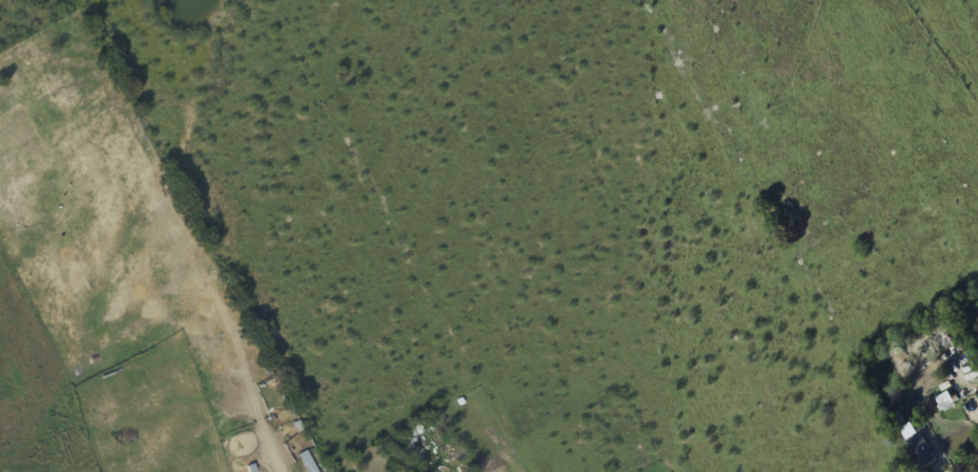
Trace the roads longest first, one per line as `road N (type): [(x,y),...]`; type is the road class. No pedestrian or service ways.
road 1 (residential): [(60,0),(89,471)]

